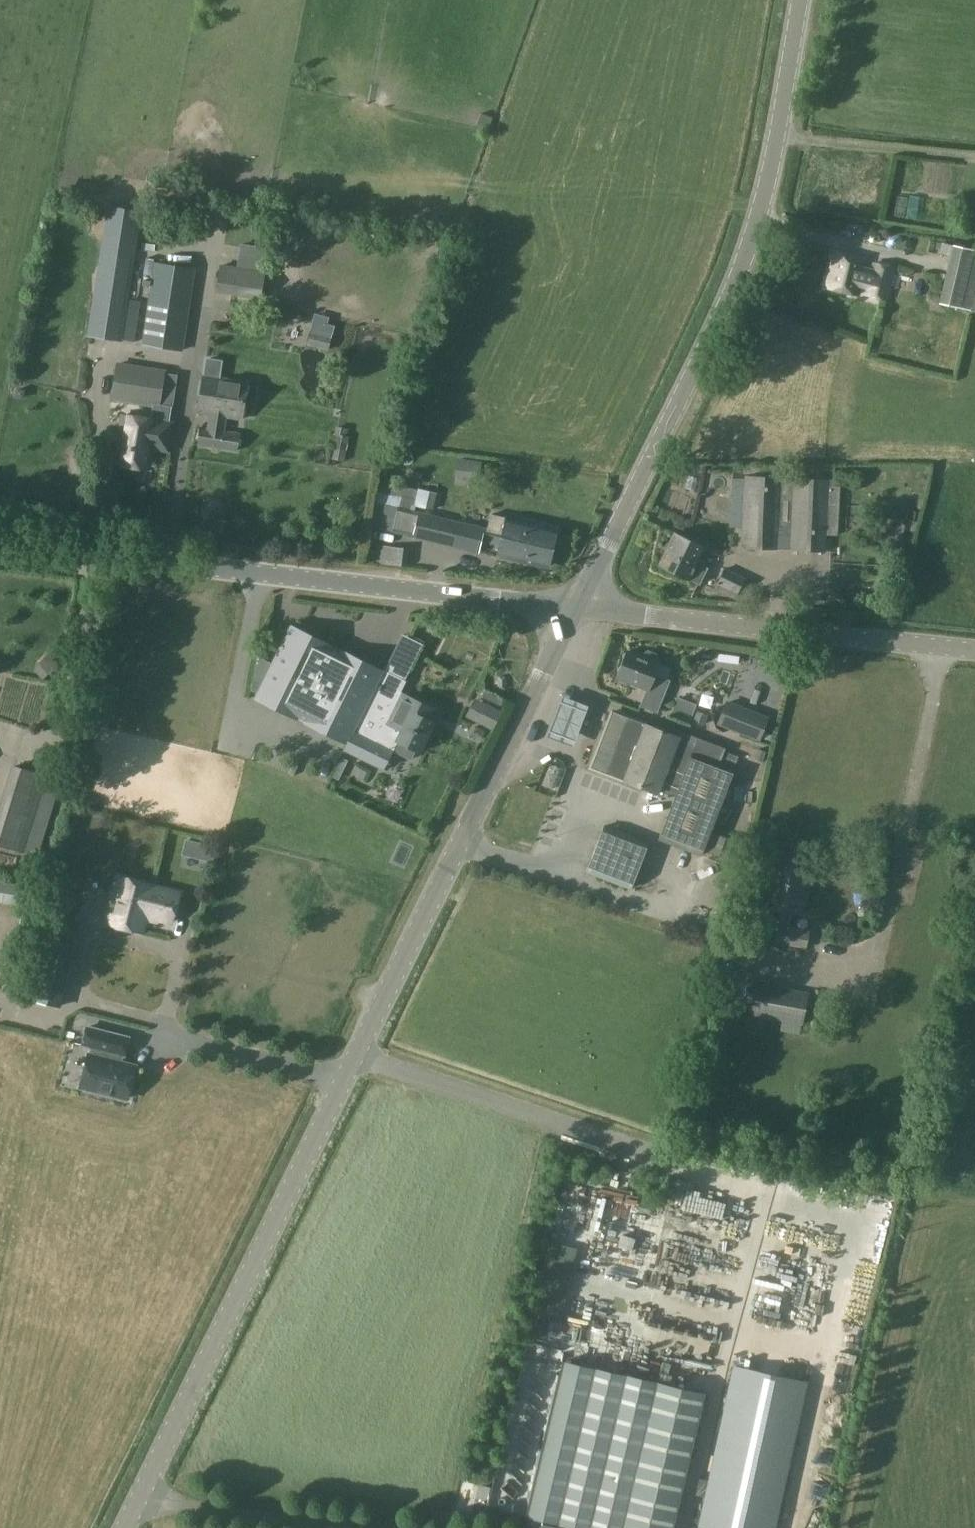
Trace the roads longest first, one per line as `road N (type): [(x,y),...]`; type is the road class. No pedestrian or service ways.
road 1 (tertiary): [(136,1511),(357,1049),(583,609)]
road 2 (tertiary): [(583,609),(764,189),(807,0)]
road 3 (unclassified): [(0,551),(583,609)]
road 4 (tertiary): [(974,652),(583,609)]
road 5 (unclassified): [(366,1527),(136,1511)]

